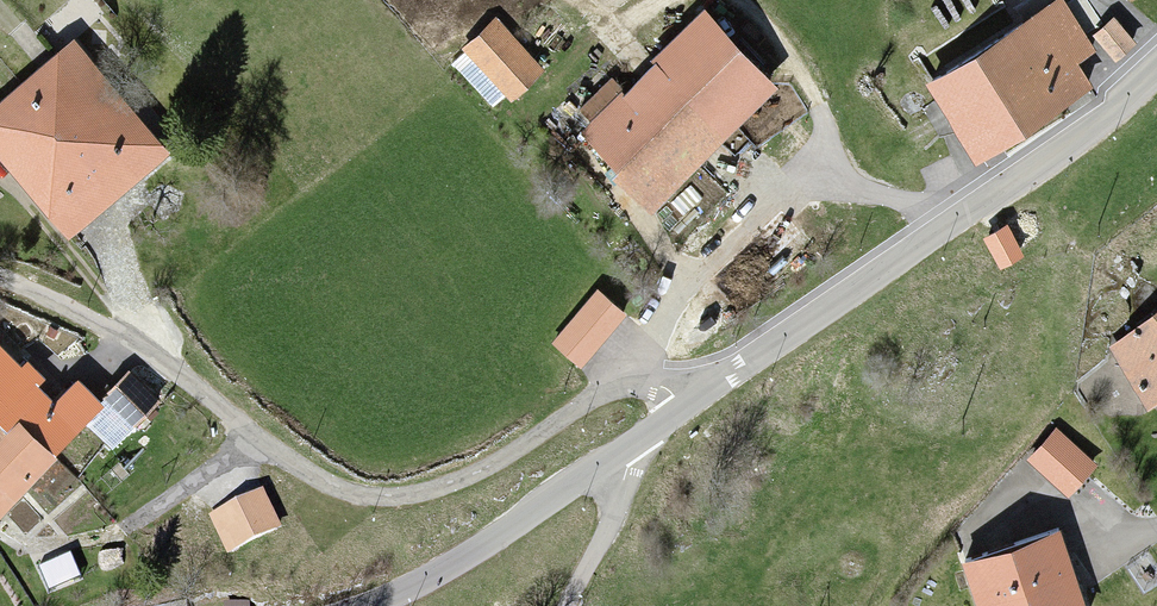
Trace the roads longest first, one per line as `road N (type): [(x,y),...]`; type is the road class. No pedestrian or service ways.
road 1 (unclassified): [(1156,72),(1112,111),(619,455)]
road 2 (unclassified): [(619,455),(459,562),(369,605)]
road 3 (residential): [(619,455),(622,511),(570,605)]

